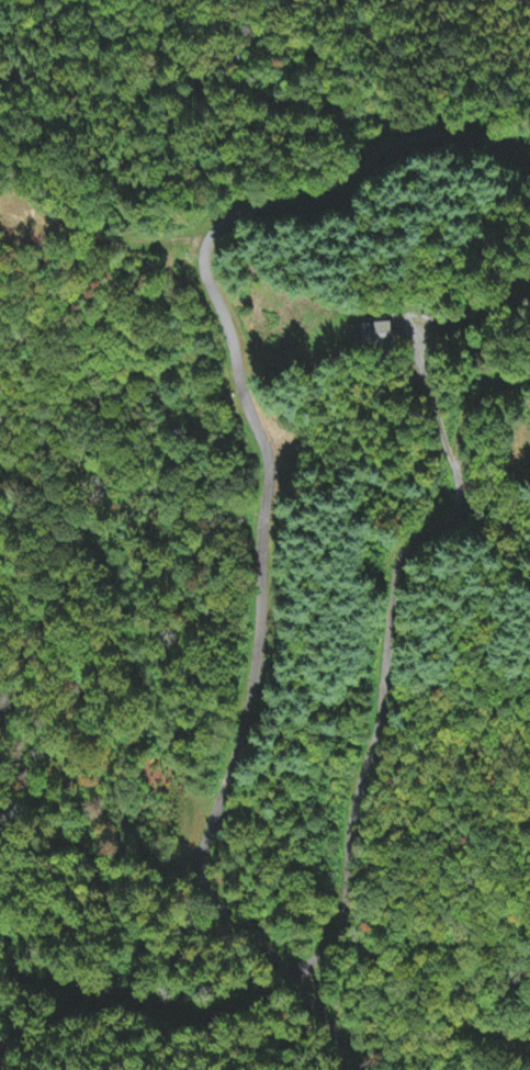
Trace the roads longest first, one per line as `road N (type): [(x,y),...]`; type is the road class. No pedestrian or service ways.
road 1 (track): [(529,398),(510,386),(474,397),(459,431),(456,463)]

